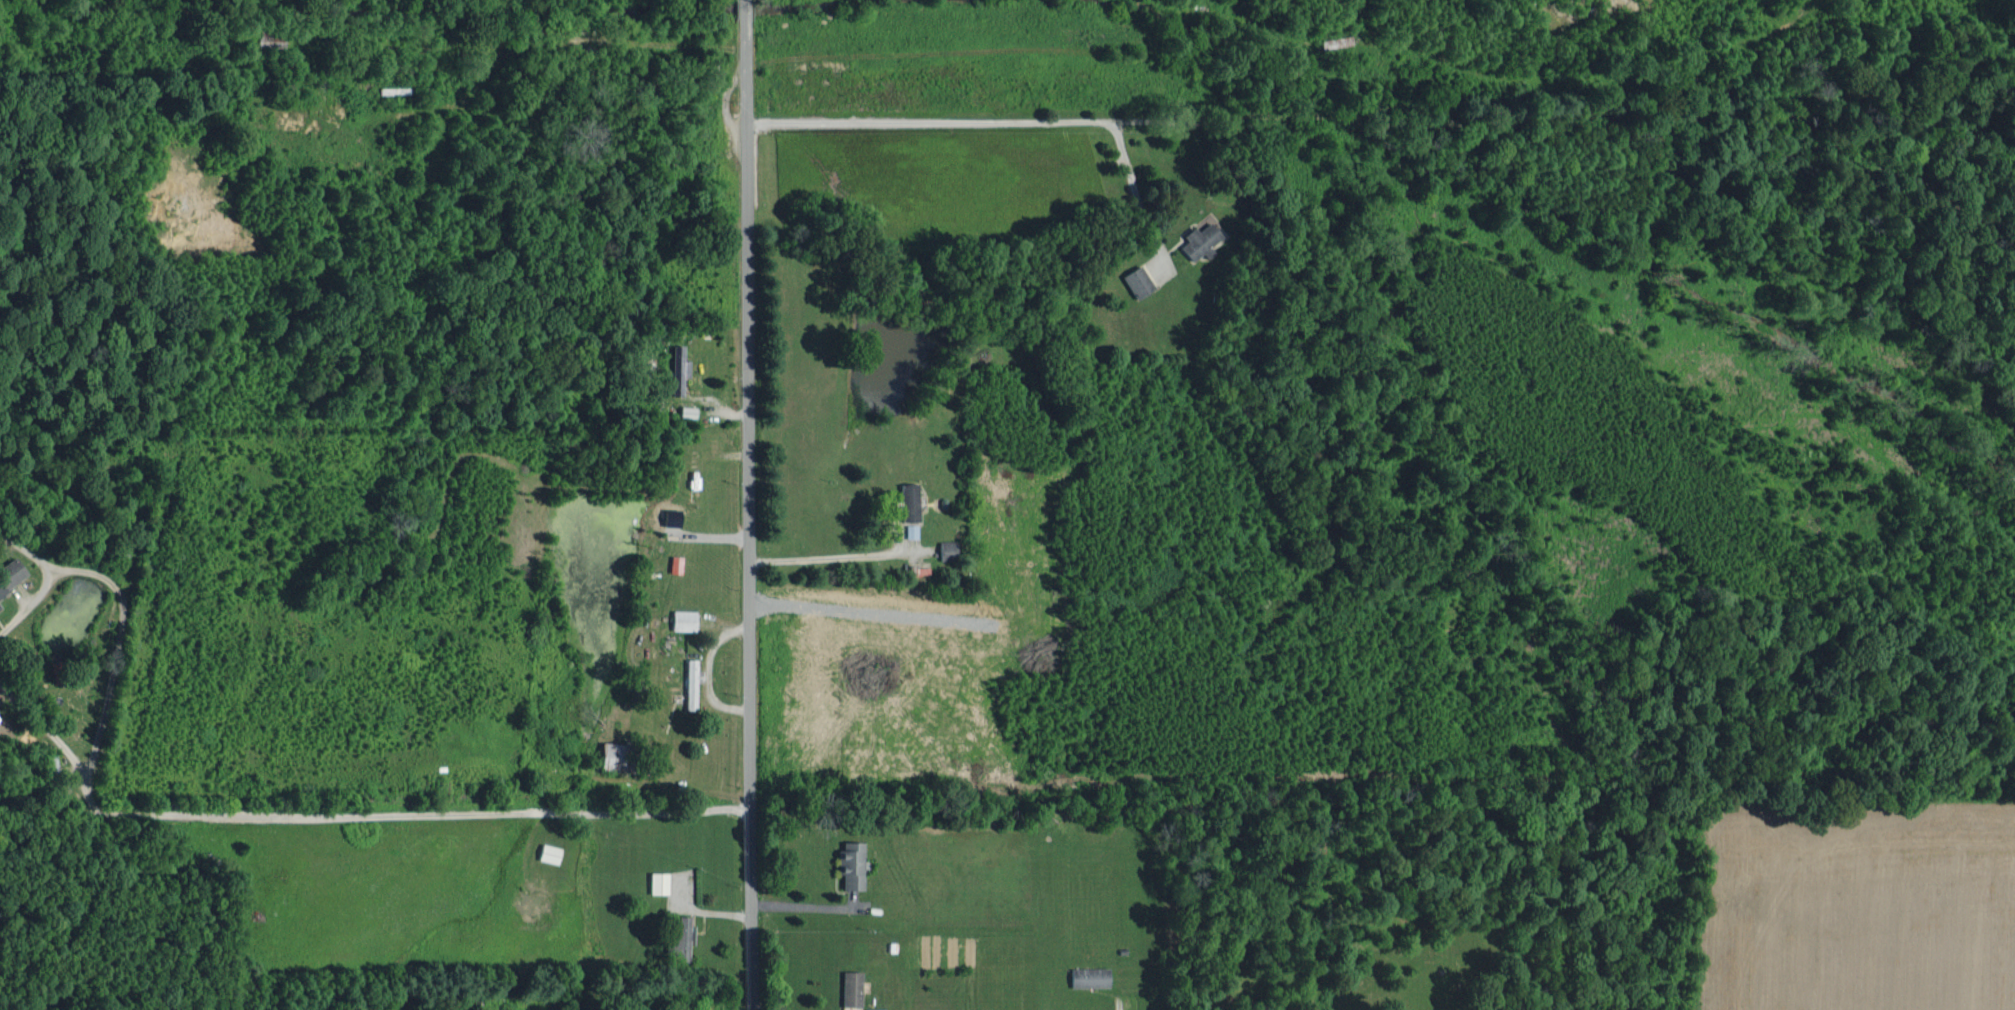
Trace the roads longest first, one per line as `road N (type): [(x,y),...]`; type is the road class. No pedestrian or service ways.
road 1 (residential): [(749,1009),(742,0)]

